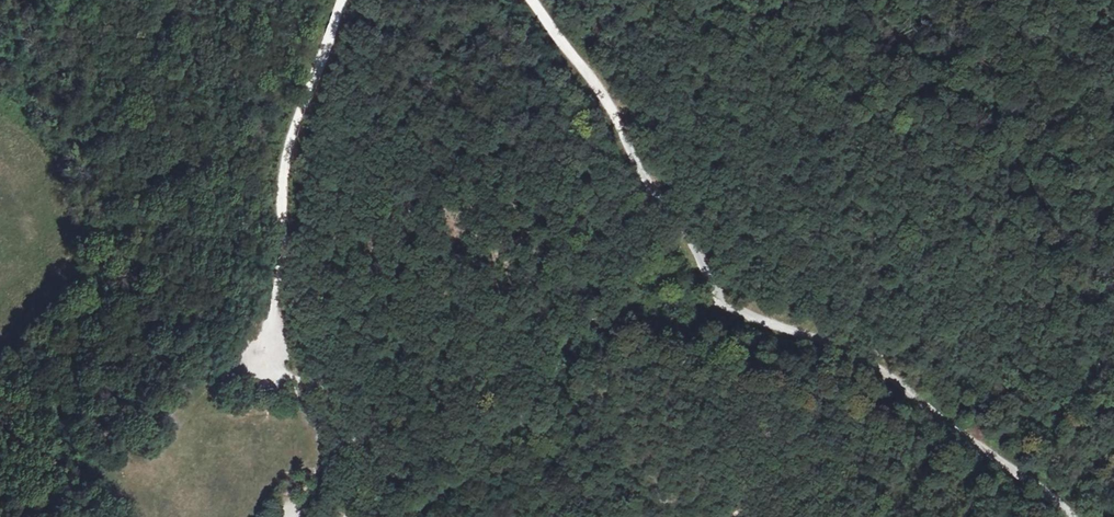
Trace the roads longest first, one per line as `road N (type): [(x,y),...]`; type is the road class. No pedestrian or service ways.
road 1 (track): [(527,0),(721,300),(877,363),(1068,516)]
road 2 (track): [(338,0),(283,162),(283,213),(293,307),(350,447),(346,516)]
road 3 (track): [(721,300),(651,300),(607,314),(583,330),(533,409),(462,479),(426,503),(371,516)]

